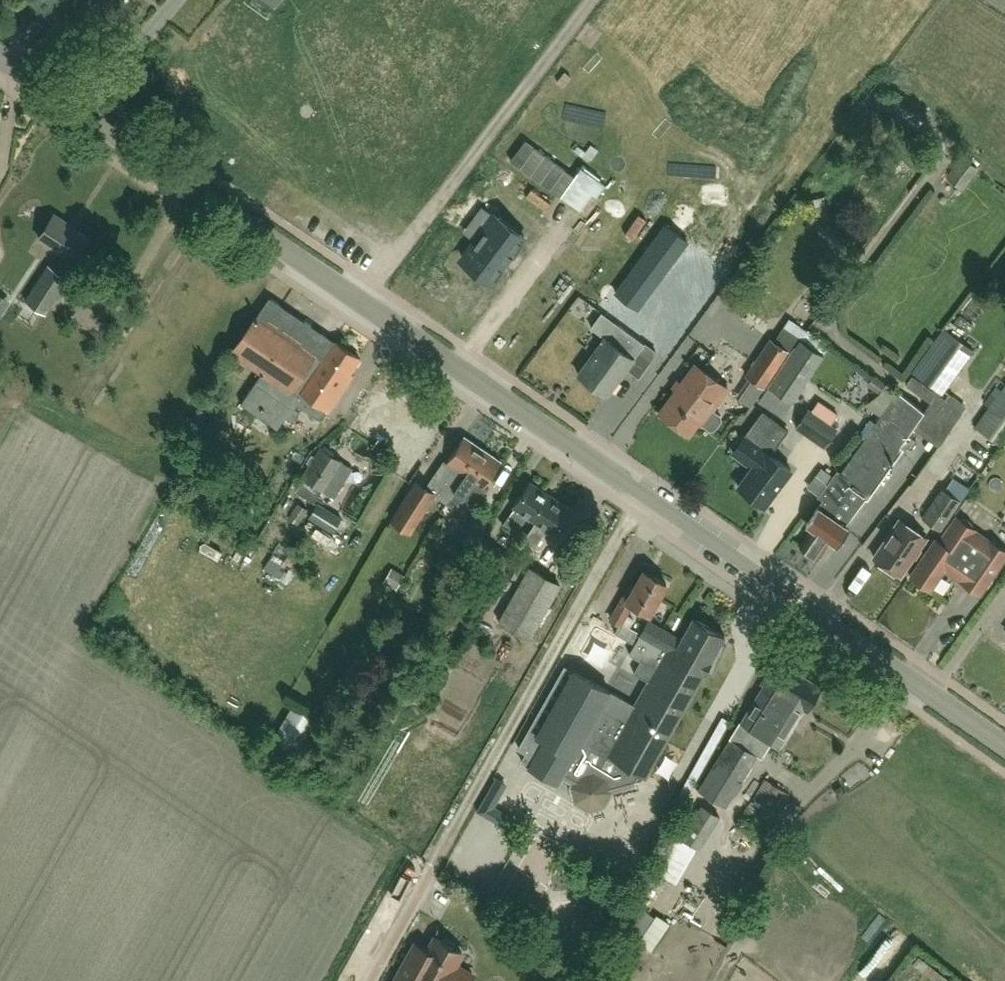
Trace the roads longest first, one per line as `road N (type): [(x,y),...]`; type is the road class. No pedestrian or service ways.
road 1 (tertiary): [(1004,748),(310,262),(0,62)]

